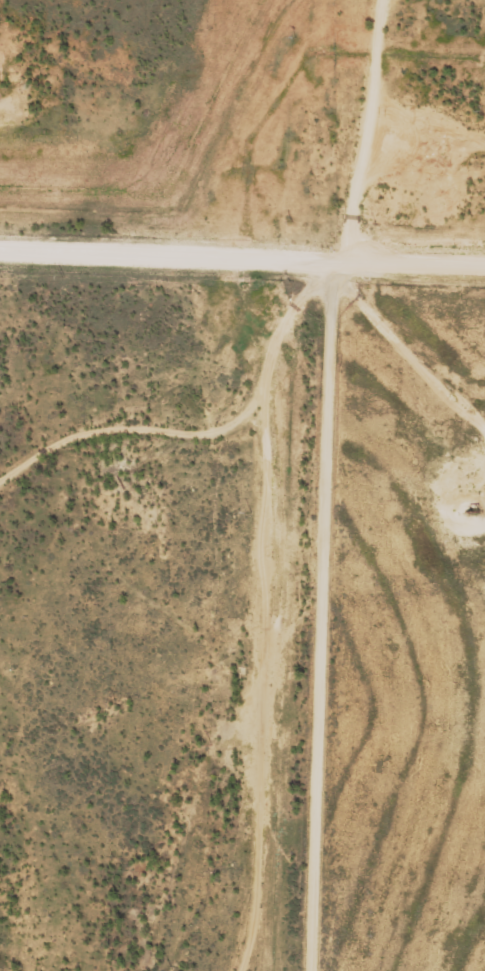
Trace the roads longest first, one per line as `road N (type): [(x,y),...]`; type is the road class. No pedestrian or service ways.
road 1 (residential): [(301,970),(351,125),(376,79),(376,38),(390,0)]
road 2 (residential): [(484,281),(0,262)]
road 3 (track): [(0,488),(99,443),(185,428),(281,322),(291,276)]
road 4 (track): [(0,79),(84,119),(351,125)]
road 5 (track): [(197,970),(215,803)]
road 6 (track): [(376,38),(233,0)]

